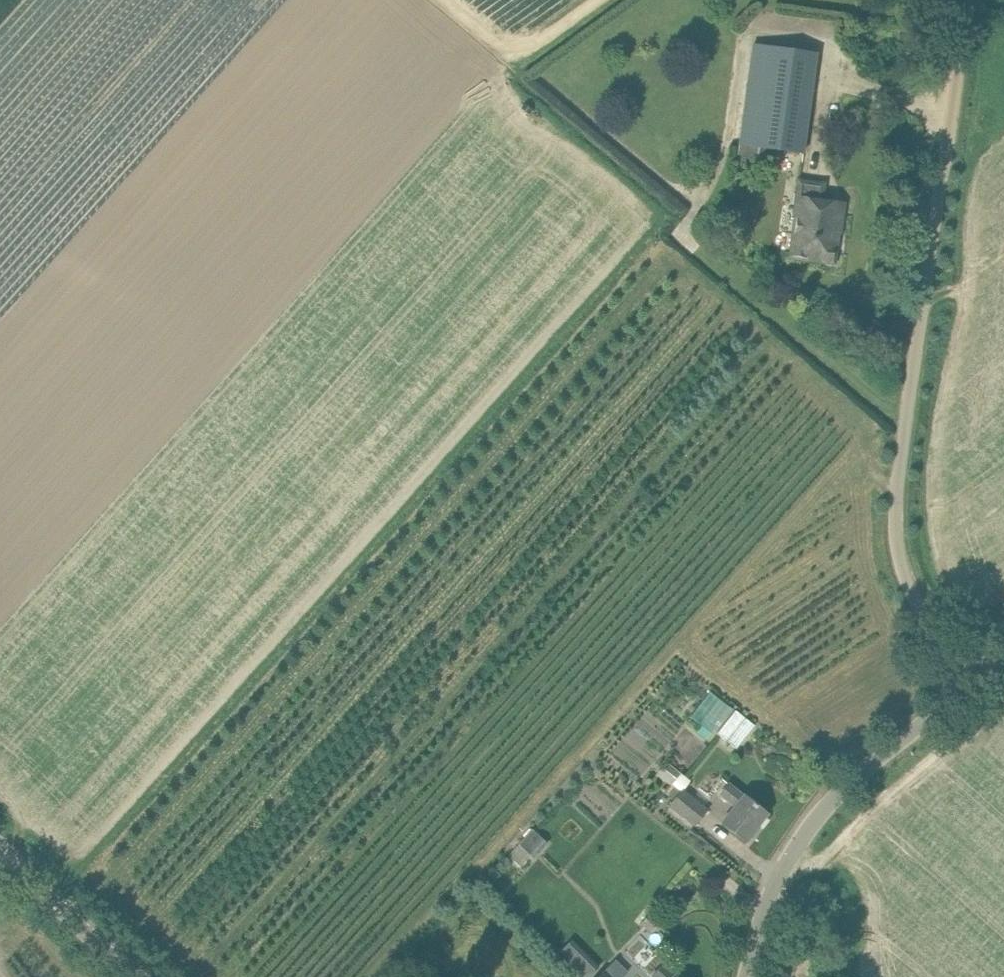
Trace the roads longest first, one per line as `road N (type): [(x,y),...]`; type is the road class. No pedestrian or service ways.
road 1 (unclassified): [(970,692),(907,586),(896,537),(969,0)]
road 2 (unclassified): [(745,976),(769,888),(832,802),(970,692)]
road 3 (tertiary): [(138,976),(0,849)]

